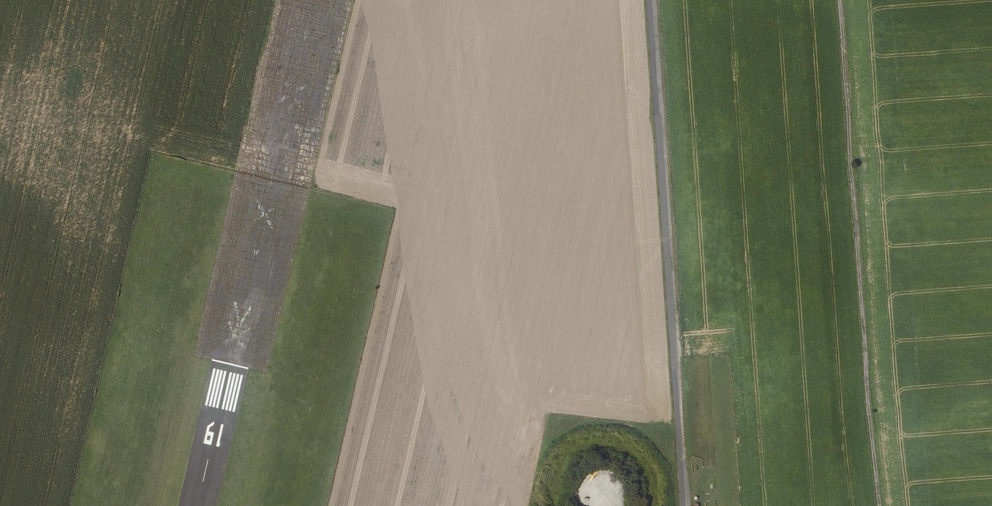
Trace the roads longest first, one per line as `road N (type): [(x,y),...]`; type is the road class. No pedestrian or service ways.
road 1 (track): [(881,505),(840,0)]

